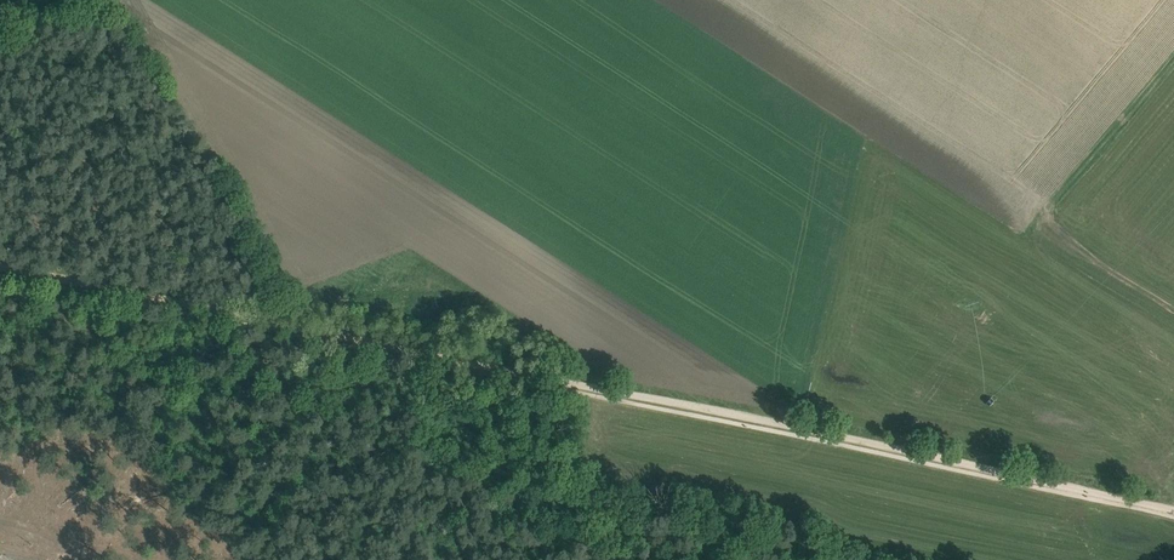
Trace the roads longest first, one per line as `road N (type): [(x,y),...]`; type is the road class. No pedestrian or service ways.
road 1 (track): [(0,264),(893,444),(1173,512)]

